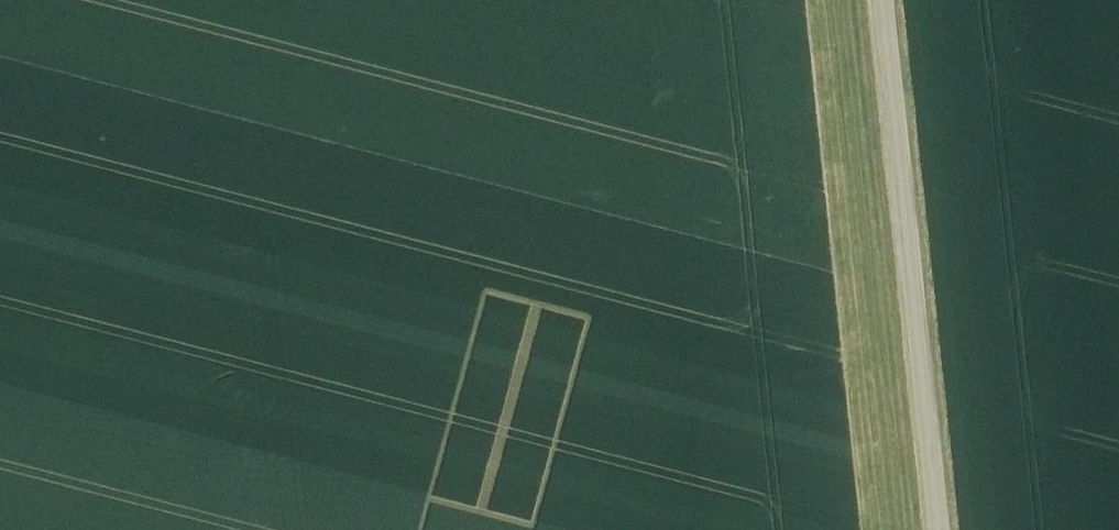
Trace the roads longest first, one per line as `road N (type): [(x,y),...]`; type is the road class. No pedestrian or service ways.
road 1 (tertiary): [(940,529),(884,0)]

